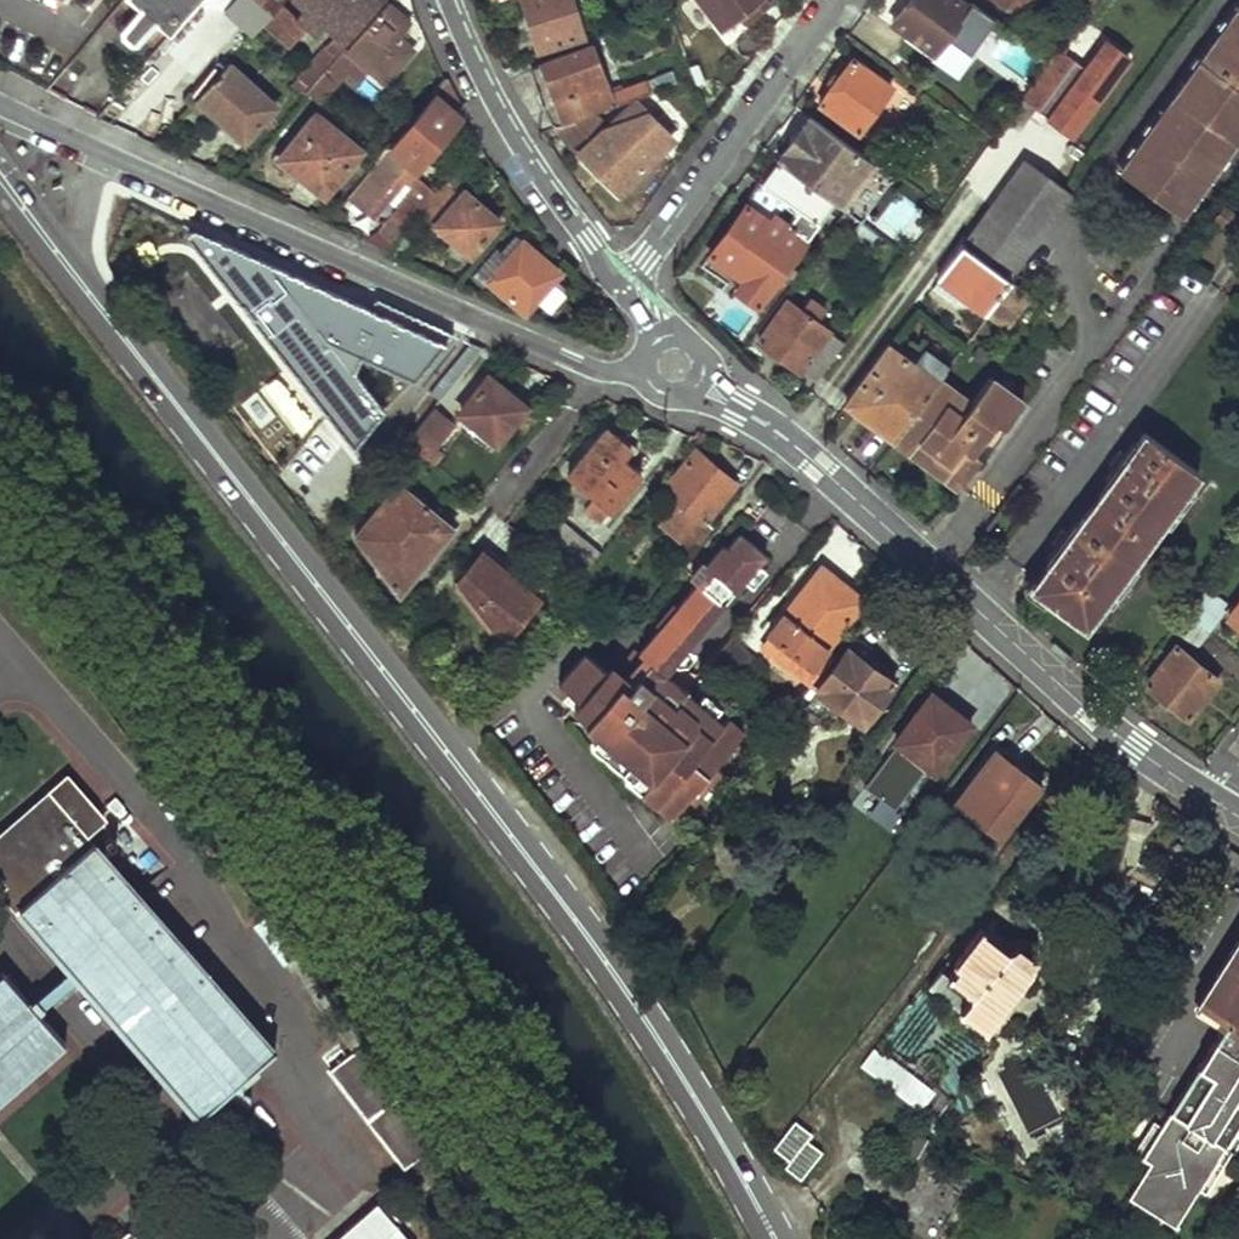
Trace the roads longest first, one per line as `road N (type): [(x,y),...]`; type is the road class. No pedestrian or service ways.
road 1 (primary): [(774,1238),(644,1017),(573,916),(79,283)]
road 2 (tertiary): [(675,367),(793,444),(1095,717),(1211,800)]
road 3 (tertiary): [(675,367),(600,369),(573,359),(103,154)]
road 4 (residential): [(623,285),(833,0)]
road 5 (tertiary): [(447,0),(501,116),(623,285)]
road 6 (primary): [(79,283),(79,246),(103,154)]
road 7 (primary): [(79,283),(0,179)]

